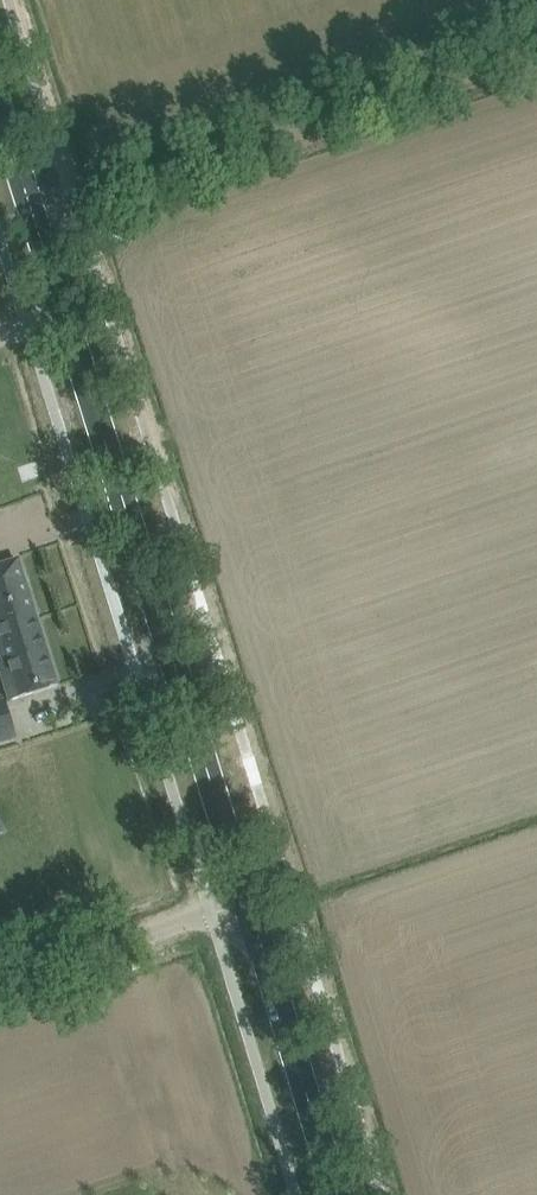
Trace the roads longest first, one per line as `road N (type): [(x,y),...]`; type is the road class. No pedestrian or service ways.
road 1 (secondary): [(249,901),(0,110)]
road 2 (track): [(536,52),(72,205)]
road 3 (secondary): [(335,1194),(249,901)]
road 4 (unclassified): [(0,986),(249,901)]

